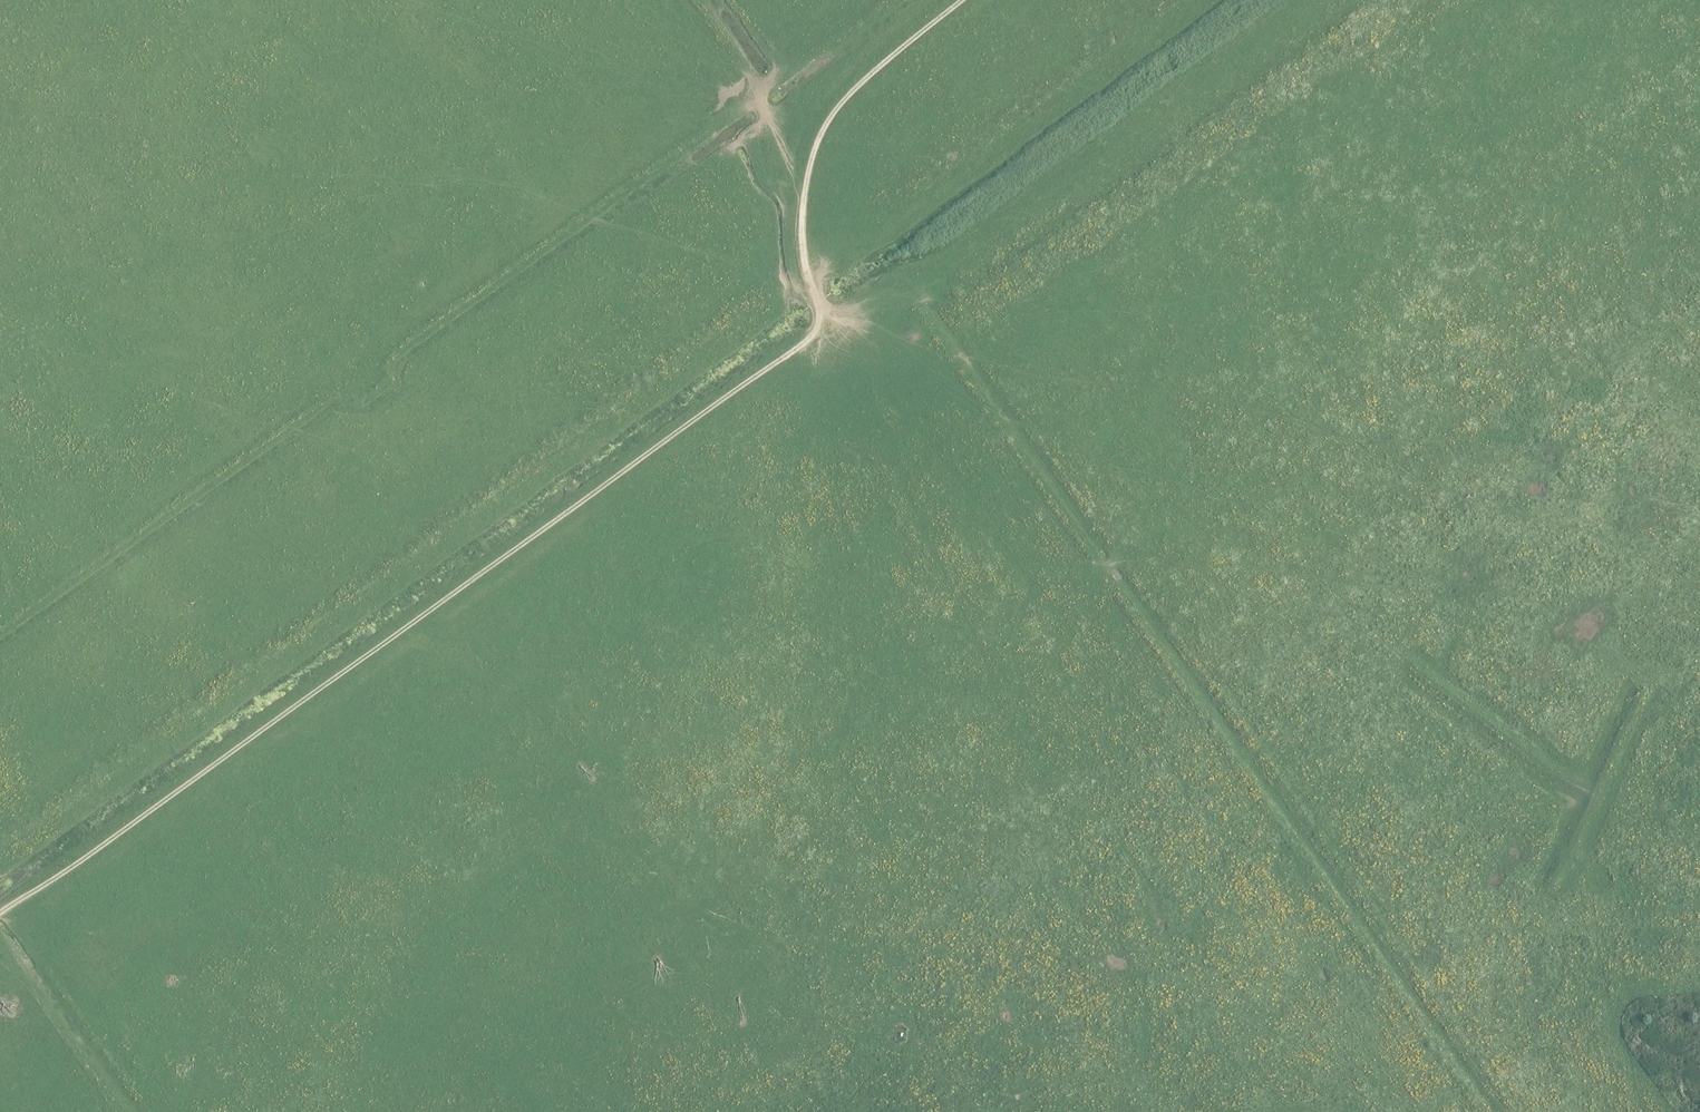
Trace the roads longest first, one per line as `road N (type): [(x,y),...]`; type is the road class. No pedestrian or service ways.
road 1 (track): [(961,0),(847,95),(805,168),(799,239),(825,325),(66,873),(0,910)]

